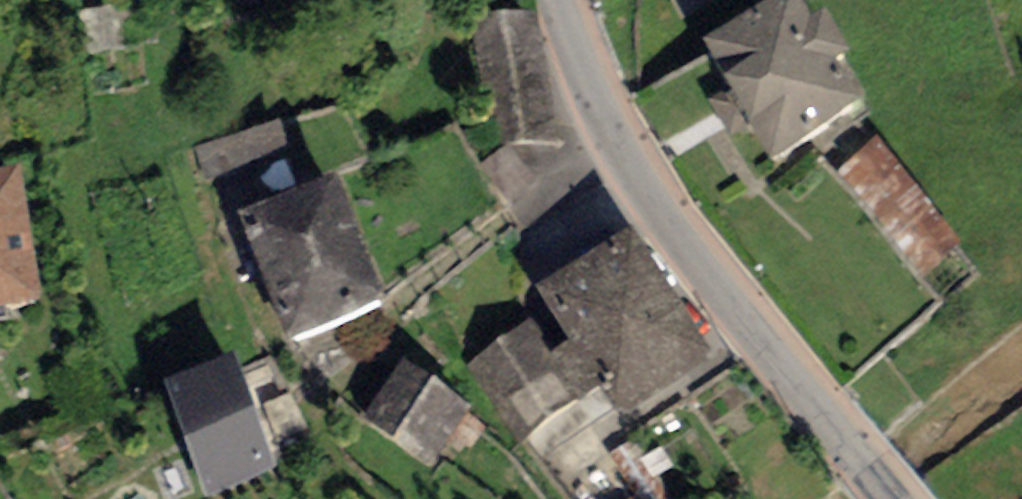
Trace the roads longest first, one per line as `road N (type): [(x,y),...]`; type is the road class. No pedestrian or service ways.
road 1 (tertiary): [(891,498),(752,332),(611,140),(558,0)]

